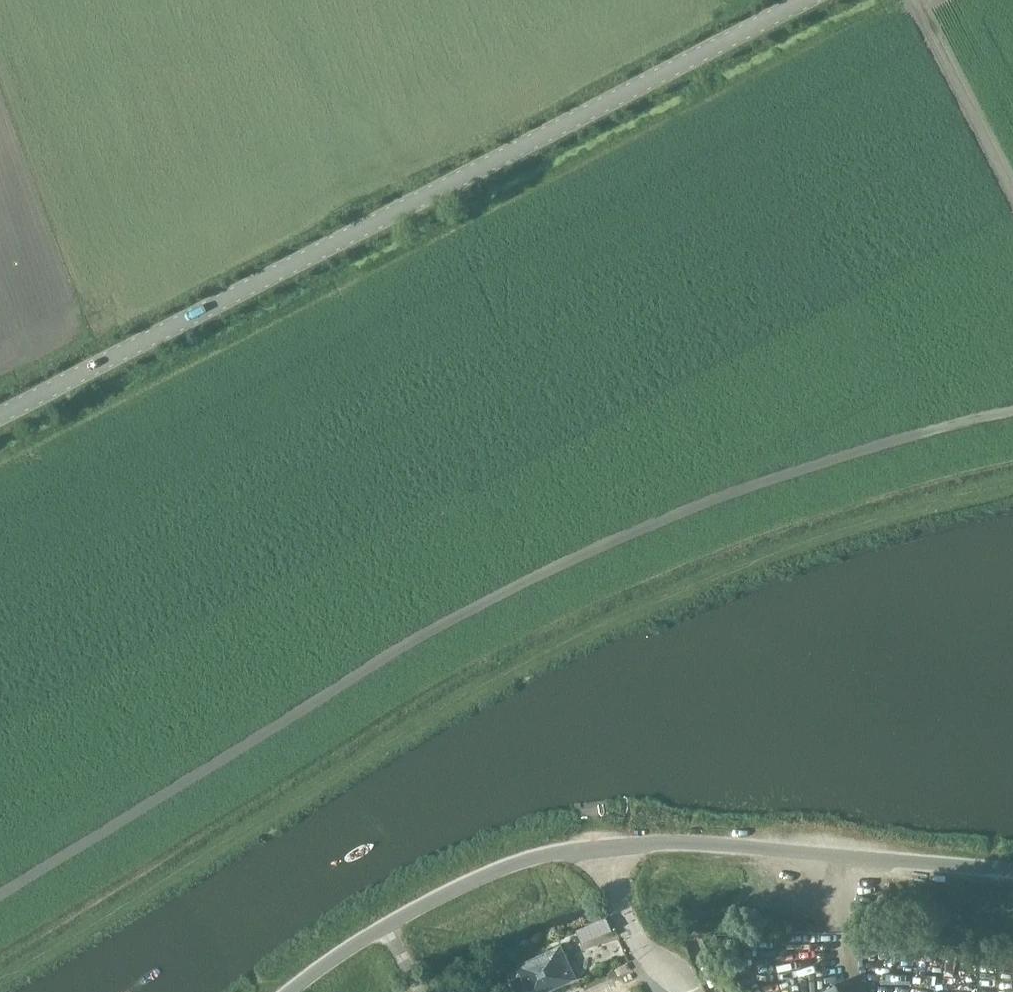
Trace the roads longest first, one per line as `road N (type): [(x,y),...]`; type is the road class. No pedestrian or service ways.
road 1 (unclassified): [(0,413),(801,0)]
road 2 (unclassified): [(286,991),(436,897),(567,849),(722,844),(1012,872)]

